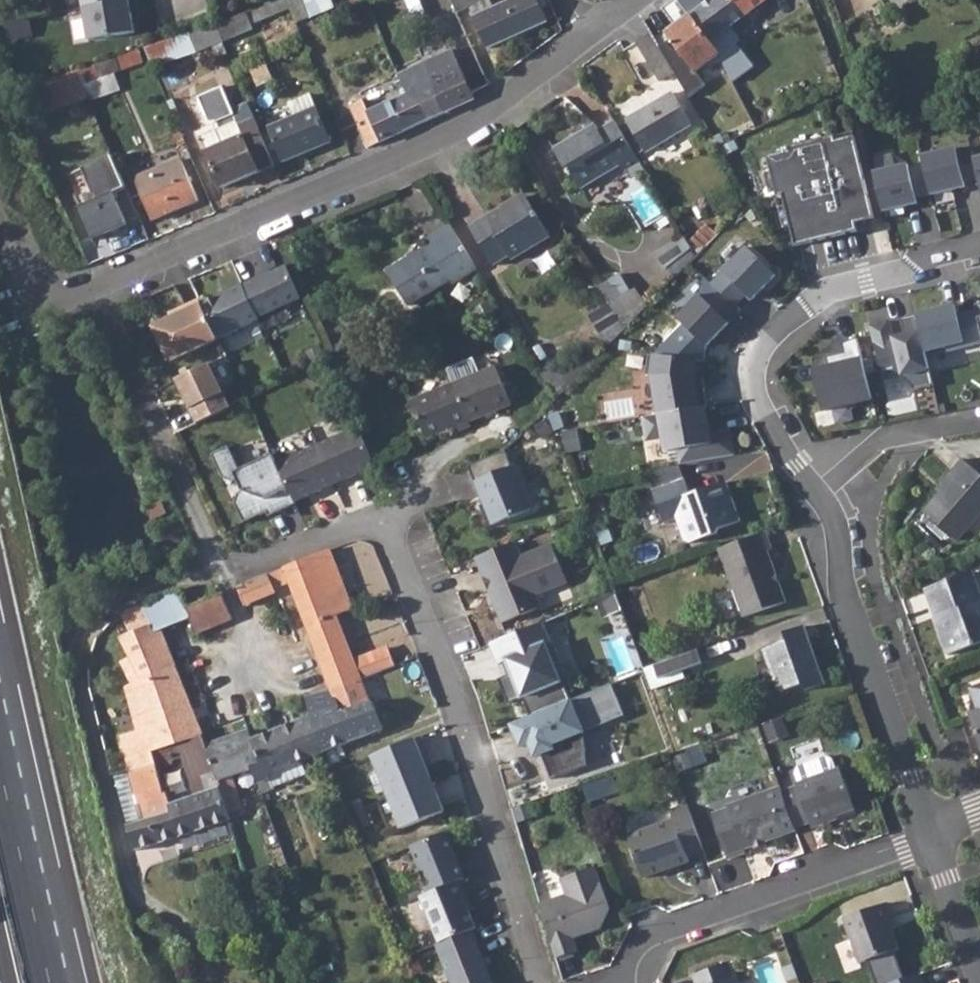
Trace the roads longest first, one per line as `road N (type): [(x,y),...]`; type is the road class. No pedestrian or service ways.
road 1 (residential): [(928,827),(847,609),(836,524),(767,418),(753,362),(777,327),(831,291),(979,244)]
road 2 (residential): [(589,40),(471,129),(119,280),(104,299)]
road 3 (residential): [(537,982),(445,664),(392,515)]
road 4 (residential): [(392,515),(220,574),(105,324),(104,299)]
road 5 (residential): [(931,836),(681,924),(652,940),(636,982)]
road 6 (motorway): [(51,982),(0,764)]
road 7 (residential): [(979,970),(931,836)]
road 8 (residential): [(104,299),(17,278),(7,249)]

